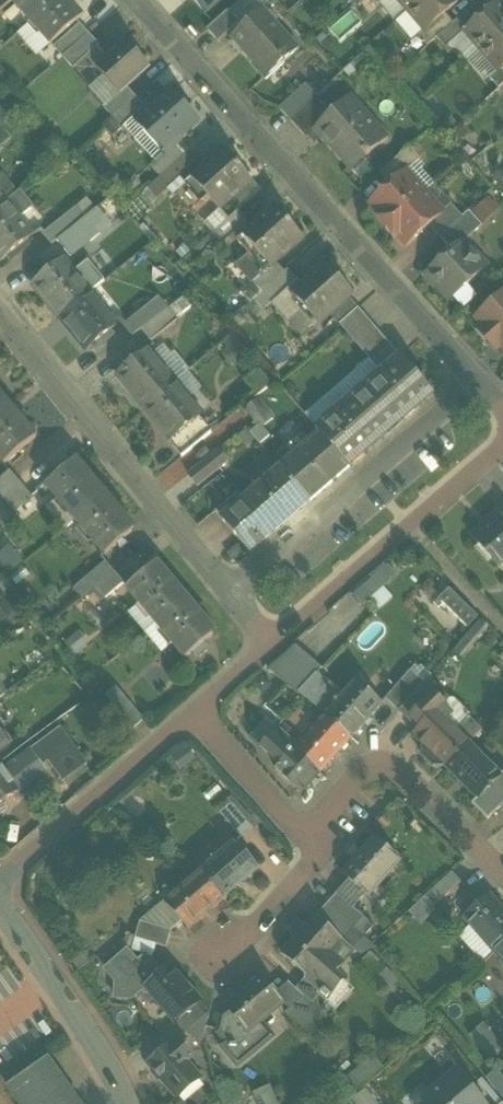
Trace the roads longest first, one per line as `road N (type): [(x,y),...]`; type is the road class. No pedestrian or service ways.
road 1 (residential): [(502,410),(124,0)]
road 2 (residential): [(273,644),(0,310)]
road 3 (residential): [(502,446),(273,644)]
road 4 (residential): [(502,877),(398,768),(375,767),(356,779),(304,839)]
road 5 (residential): [(194,714),(0,883)]
road 6 (residential): [(0,913),(125,1103)]
road 7 (residential): [(220,966),(315,867),(304,839)]
road 8 (residential): [(304,839),(194,714)]

